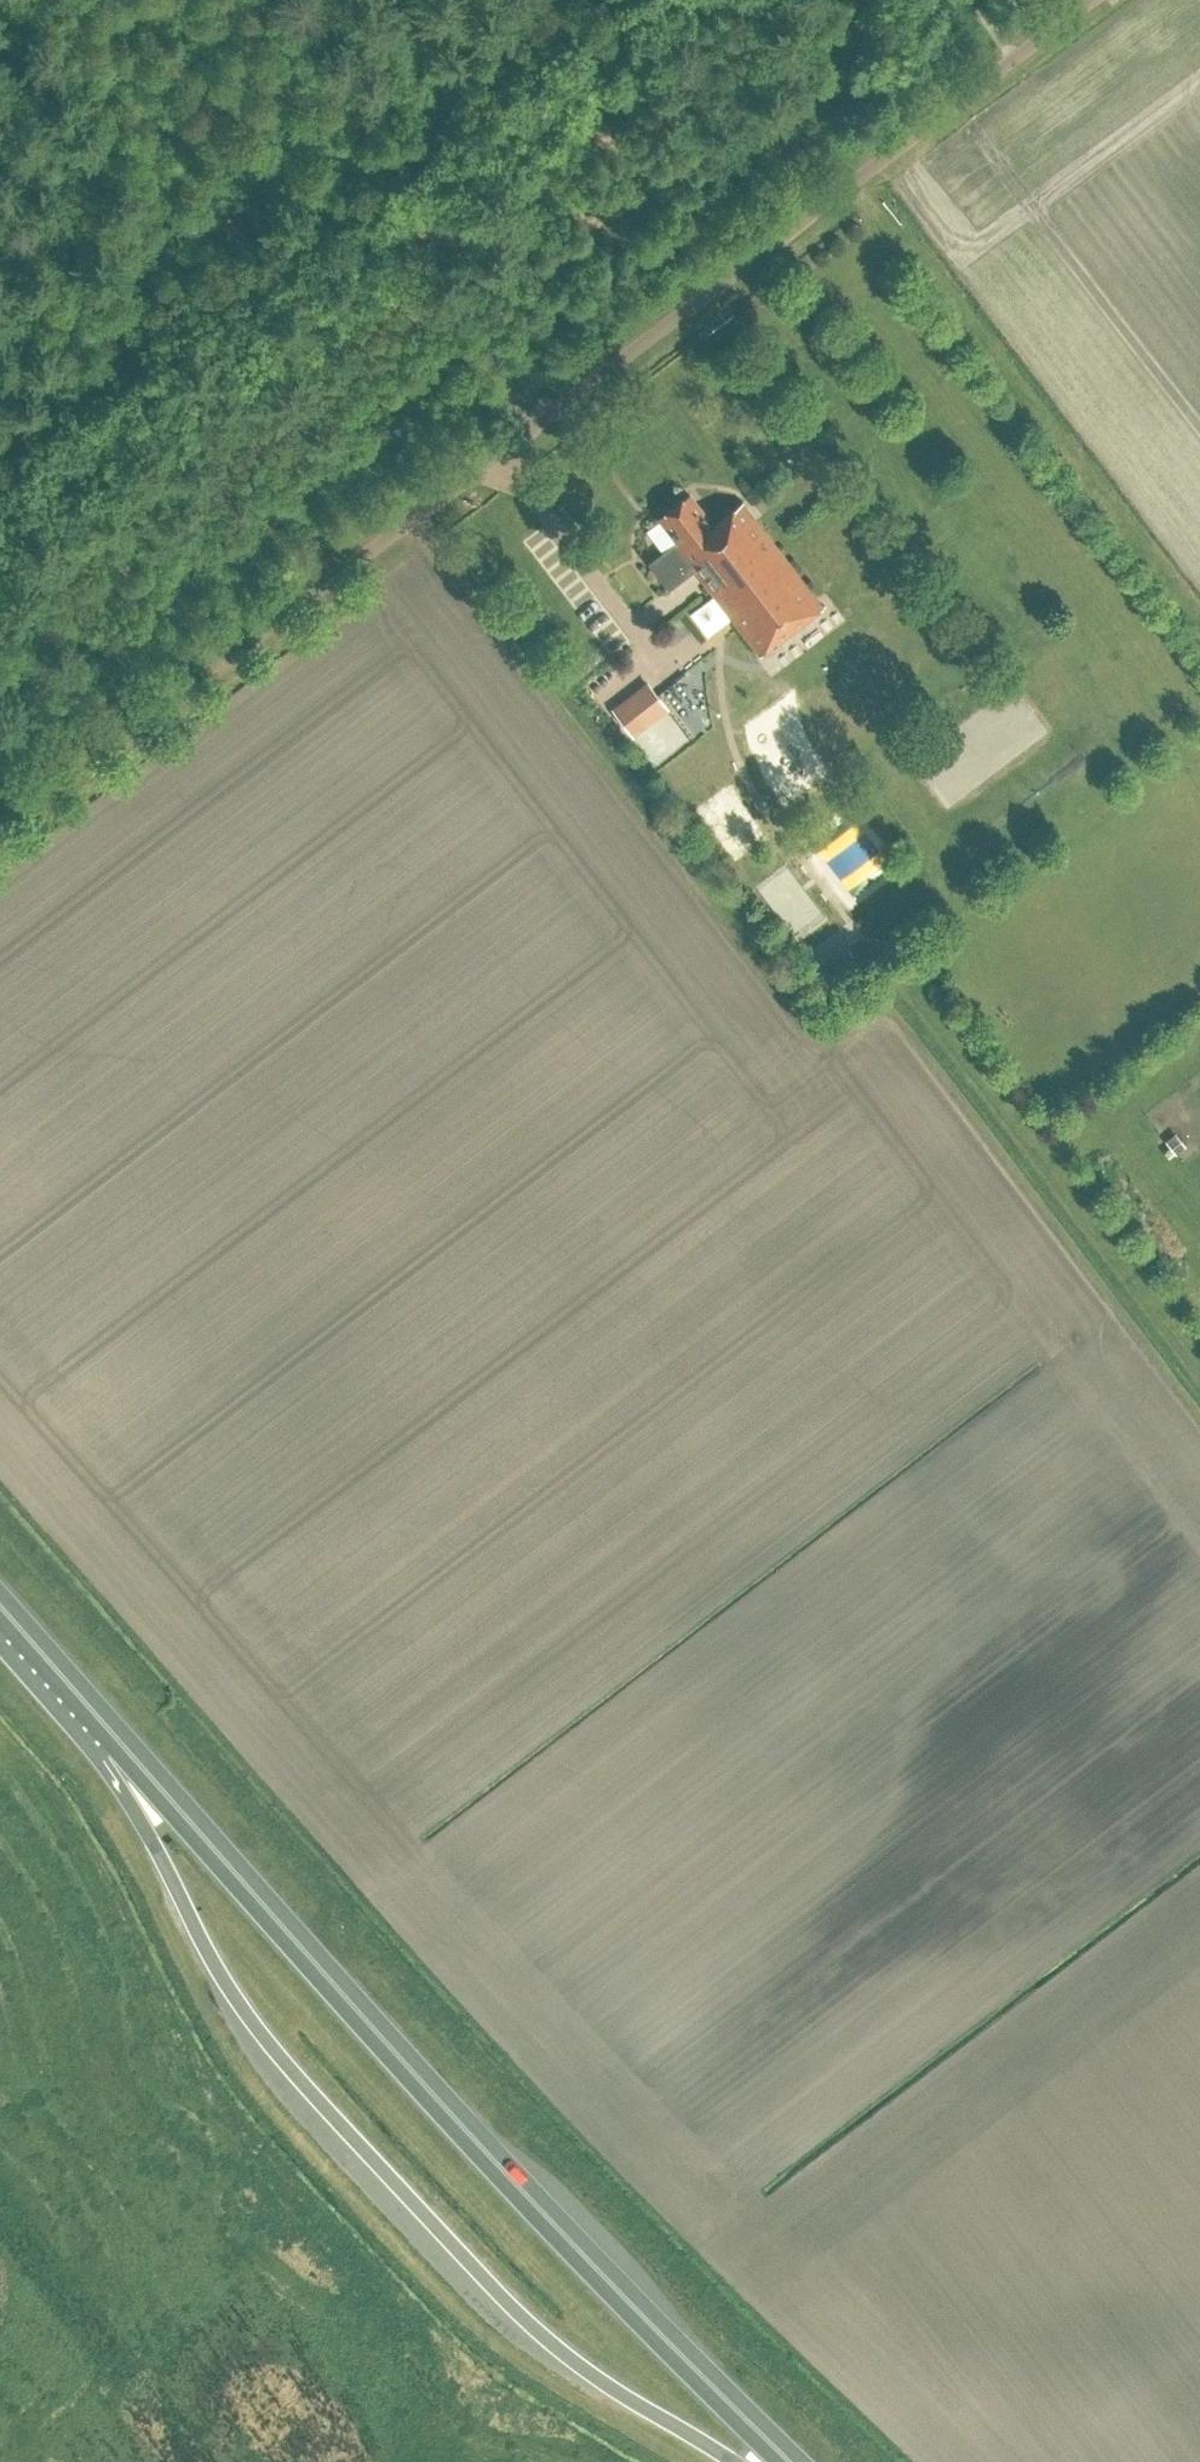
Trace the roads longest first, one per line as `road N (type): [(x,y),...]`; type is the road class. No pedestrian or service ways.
road 1 (unclassified): [(0,831),(1089,0)]
road 2 (trunk): [(793,2461),(521,2186),(95,1714)]
road 3 (trunk): [(95,1714),(103,1760),(164,1862)]
road 4 (trunk): [(95,1714),(0,1606)]

